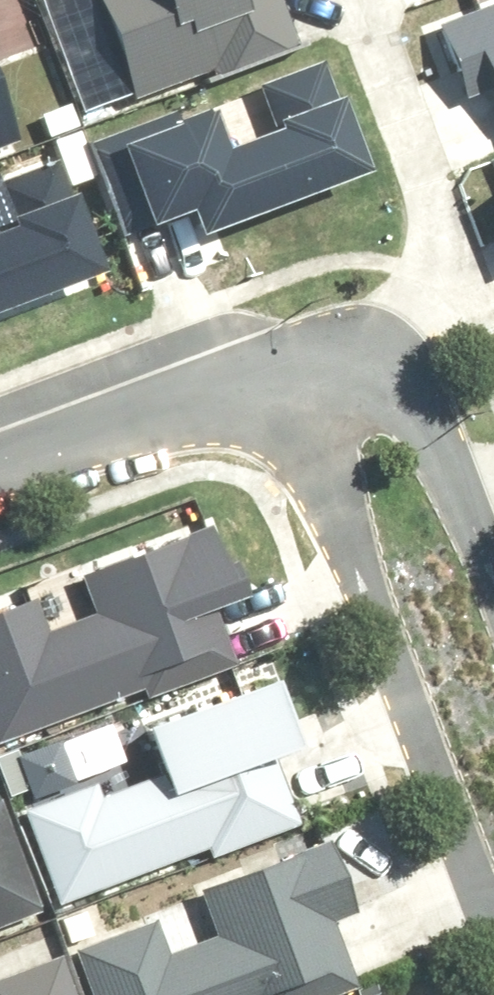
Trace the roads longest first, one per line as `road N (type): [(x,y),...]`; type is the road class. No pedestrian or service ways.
road 1 (residential): [(493,908),(325,476),(296,425),(257,382)]
road 2 (residential): [(257,382),(373,363),(401,380),(493,570)]
road 3 (residential): [(0,475),(257,382)]

